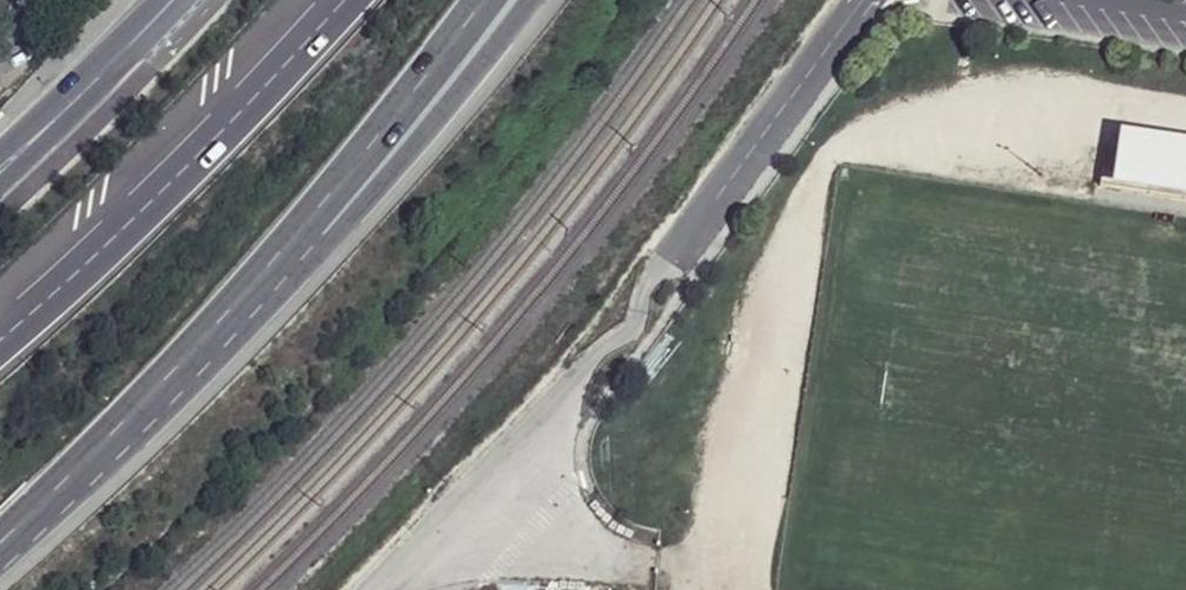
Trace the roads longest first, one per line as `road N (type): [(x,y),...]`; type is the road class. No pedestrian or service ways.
road 1 (residential): [(876,0),(650,277),(626,337),(589,364),(477,505),(391,589)]
road 2 (motorway): [(66,488),(390,178),(530,0)]
road 3 (motorway): [(66,488),(365,156),(477,0)]
road 4 (motorway): [(328,0),(0,315)]
road 5 (secondary): [(0,172),(177,0)]

